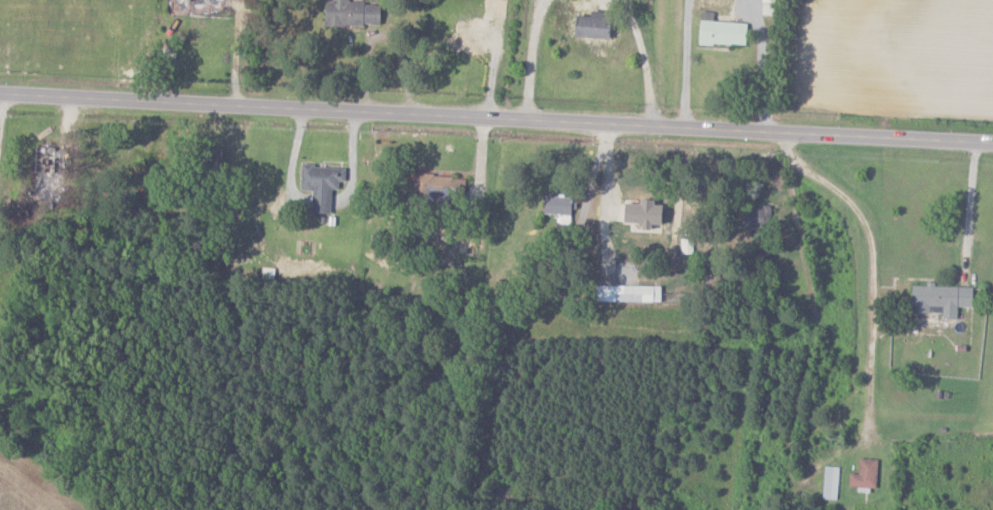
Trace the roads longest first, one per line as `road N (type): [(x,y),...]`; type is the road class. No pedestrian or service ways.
road 1 (secondary): [(0,93),(992,144)]

